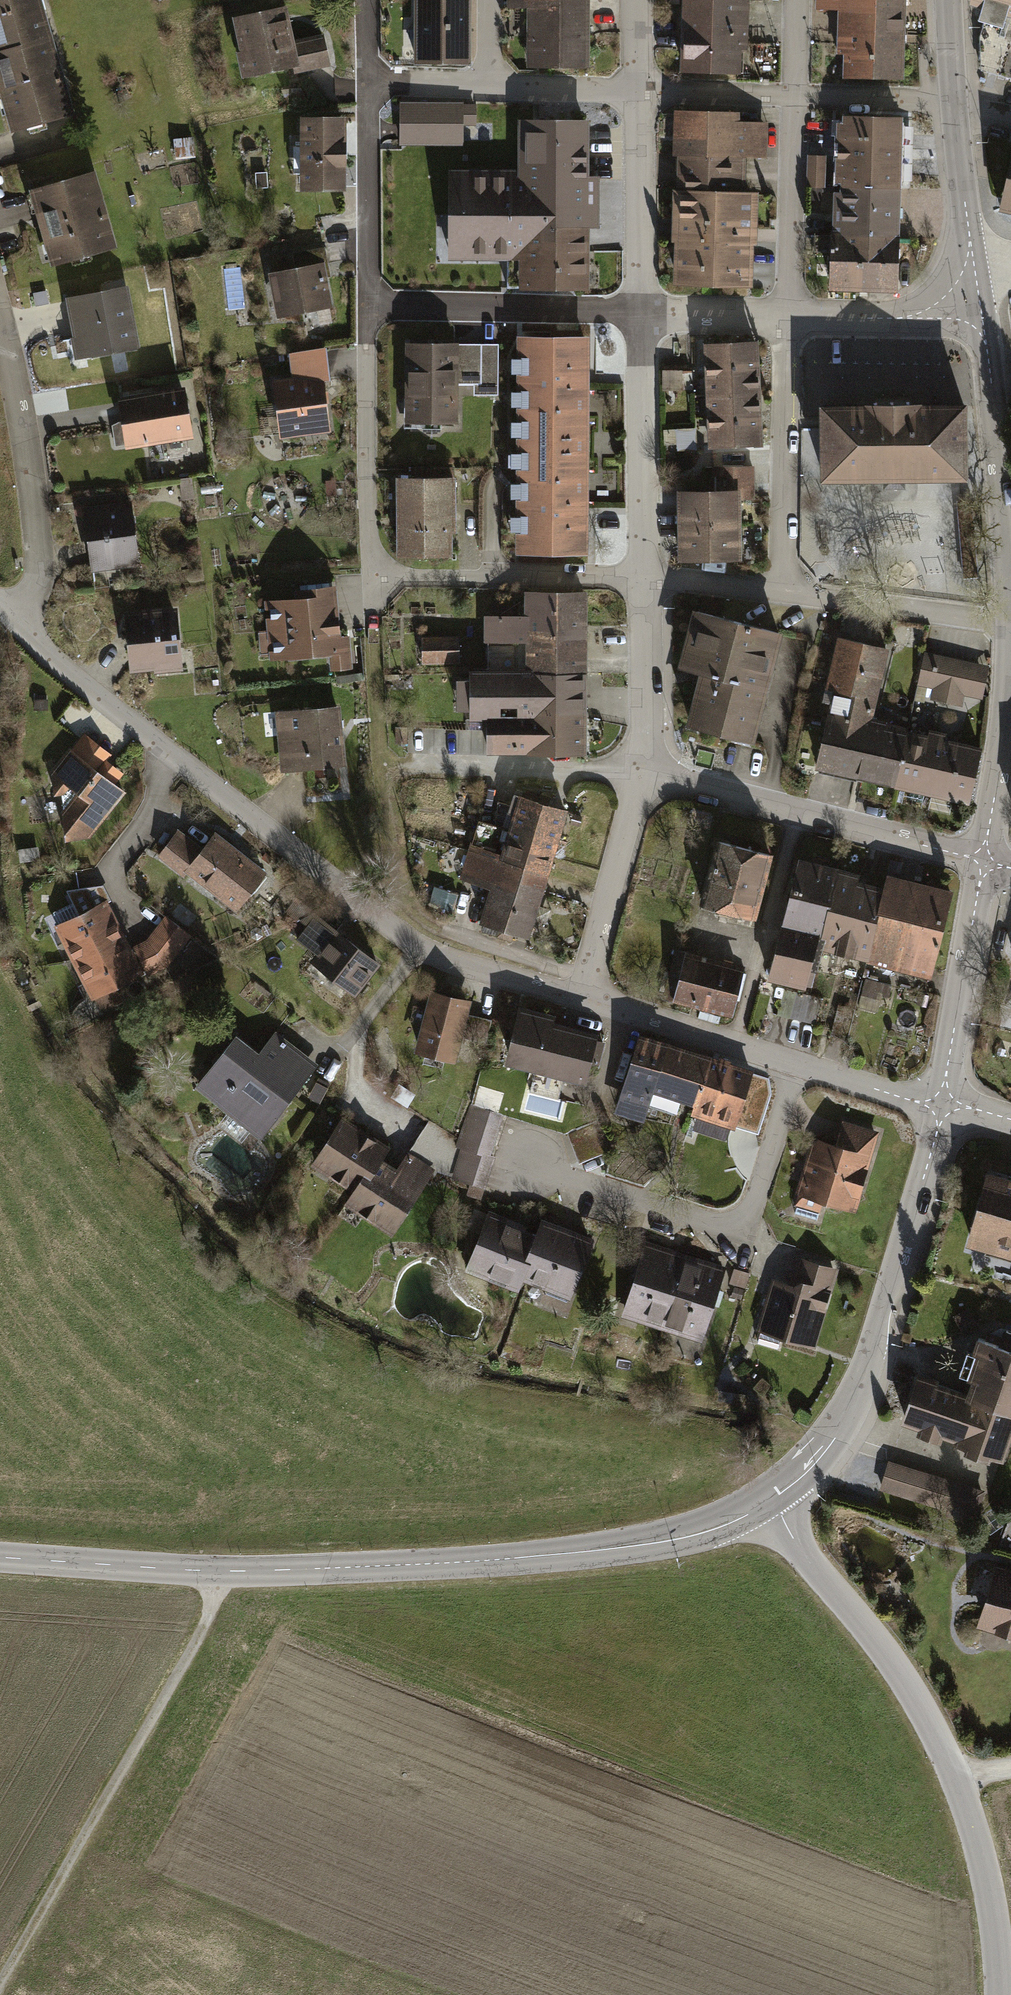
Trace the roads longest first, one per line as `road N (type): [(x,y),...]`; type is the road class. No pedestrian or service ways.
road 1 (tertiary): [(762,1503),(673,1539),(502,1560),(225,1571),(0,1557)]
road 2 (residential): [(11,618),(73,677),(420,946),(582,998)]
road 3 (residential): [(645,585),(373,581),(369,308)]
road 4 (track): [(225,1571),(202,1628),(0,1983)]
road 5 (tertiary): [(943,1104),(861,1386),(822,1451),(762,1503)]
road 6 (residential): [(798,1063),(754,1206),(732,1223),(704,1222),(525,1163)]
road 7 (residential): [(984,861),(643,772)]
road 8 (tertiary): [(762,1503),(909,1685),(957,1778)]
road 9 (tertiary): [(962,303),(988,355),(1010,620)]
road 10 (residential): [(789,319),(798,0)]
road 11 (residential): [(637,0),(644,318)]
road 12 (residential): [(369,308),(367,0)]
road 13 (residential): [(0,322),(40,556),(34,588),(11,618)]
road 14 (residential): [(369,308),(644,318)]
road 15 (residential): [(784,594),(789,319)]
road 16 (residential): [(644,318),(645,585)]
road 17 (tertiary): [(984,861),(943,1104)]
road 18 (tertiary): [(949,0),(970,245)]
road 19 (residential): [(643,772),(582,998)]
road 20 (tertiary): [(1010,631),(984,861)]
road 21 (residential): [(1010,622),(784,594)]
road 22 (residential): [(582,998),(798,1063)]
road 23 (tertiary): [(957,1778),(987,1874),(1000,1994)]
road 24 (residential): [(645,585),(643,772)]
road 25 (residential): [(789,319),(904,318),(962,303)]
road 26 (residential): [(798,1063),(943,1104)]
road 27 (residential): [(644,318),(789,319)]
road 28 (residential): [(784,594),(645,585)]

